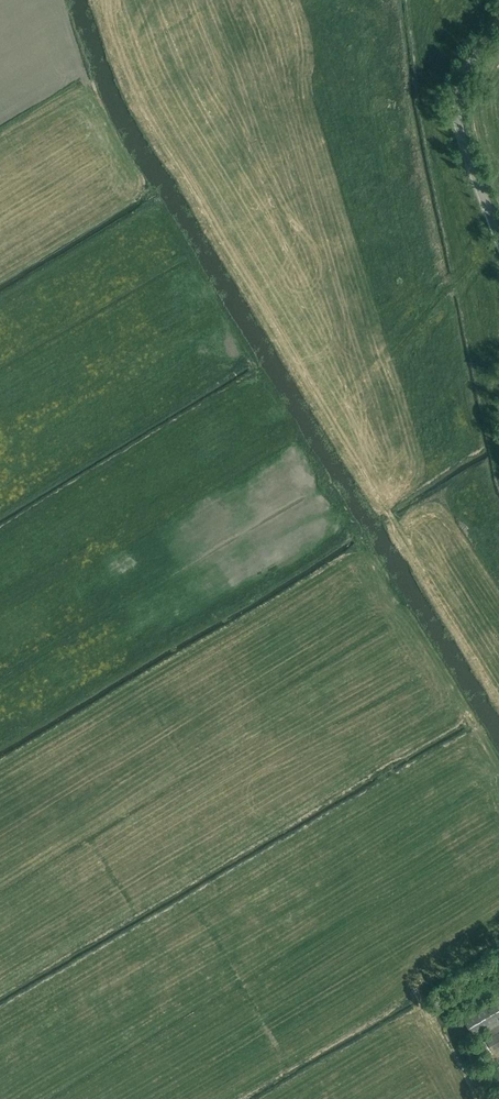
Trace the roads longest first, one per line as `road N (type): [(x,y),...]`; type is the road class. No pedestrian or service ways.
road 1 (unclassified): [(498,249),(460,148),(458,111),(466,77),(498,30)]

